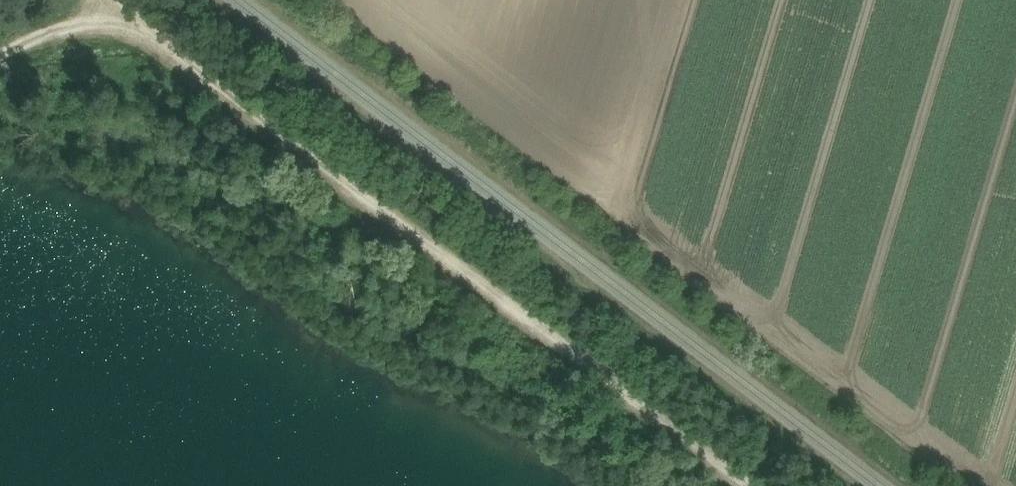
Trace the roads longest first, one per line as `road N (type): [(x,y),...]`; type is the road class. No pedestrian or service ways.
road 1 (track): [(116,0),(744,485)]

